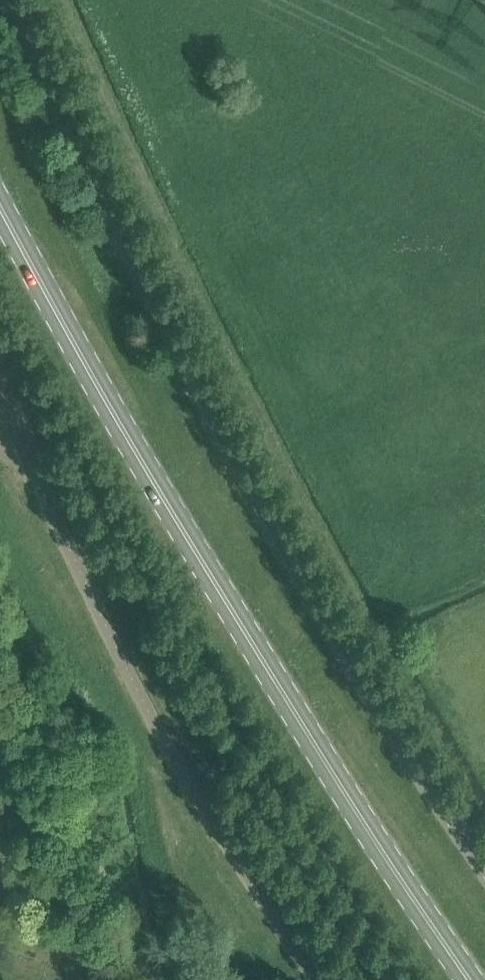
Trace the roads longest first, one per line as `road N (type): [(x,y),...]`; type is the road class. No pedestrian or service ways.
road 1 (unclassified): [(484,850),(271,539),(92,175),(17,0)]
road 2 (primary): [(474,979),(269,668),(116,415),(0,200)]

